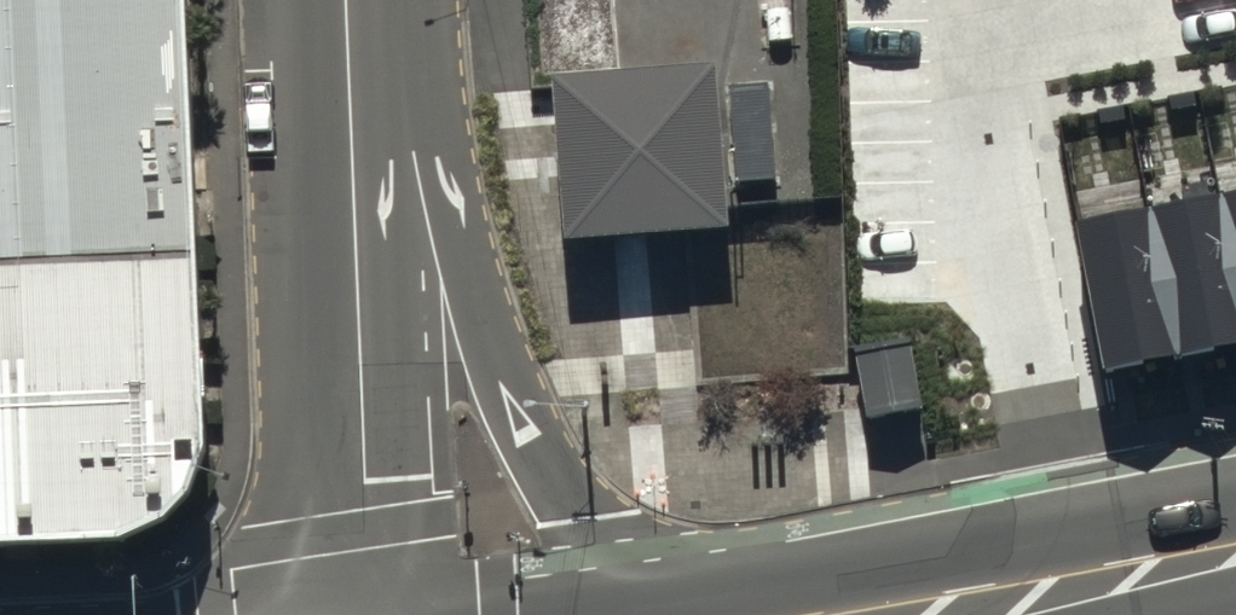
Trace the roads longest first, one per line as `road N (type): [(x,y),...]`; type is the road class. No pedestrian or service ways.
road 1 (secondary): [(388,0),(425,56),(477,297),(510,393),(560,488),(599,528),(655,564),(755,594),(866,607)]
road 2 (residential): [(347,0),(376,614)]
road 3 (secondary): [(866,607),(1235,543)]

